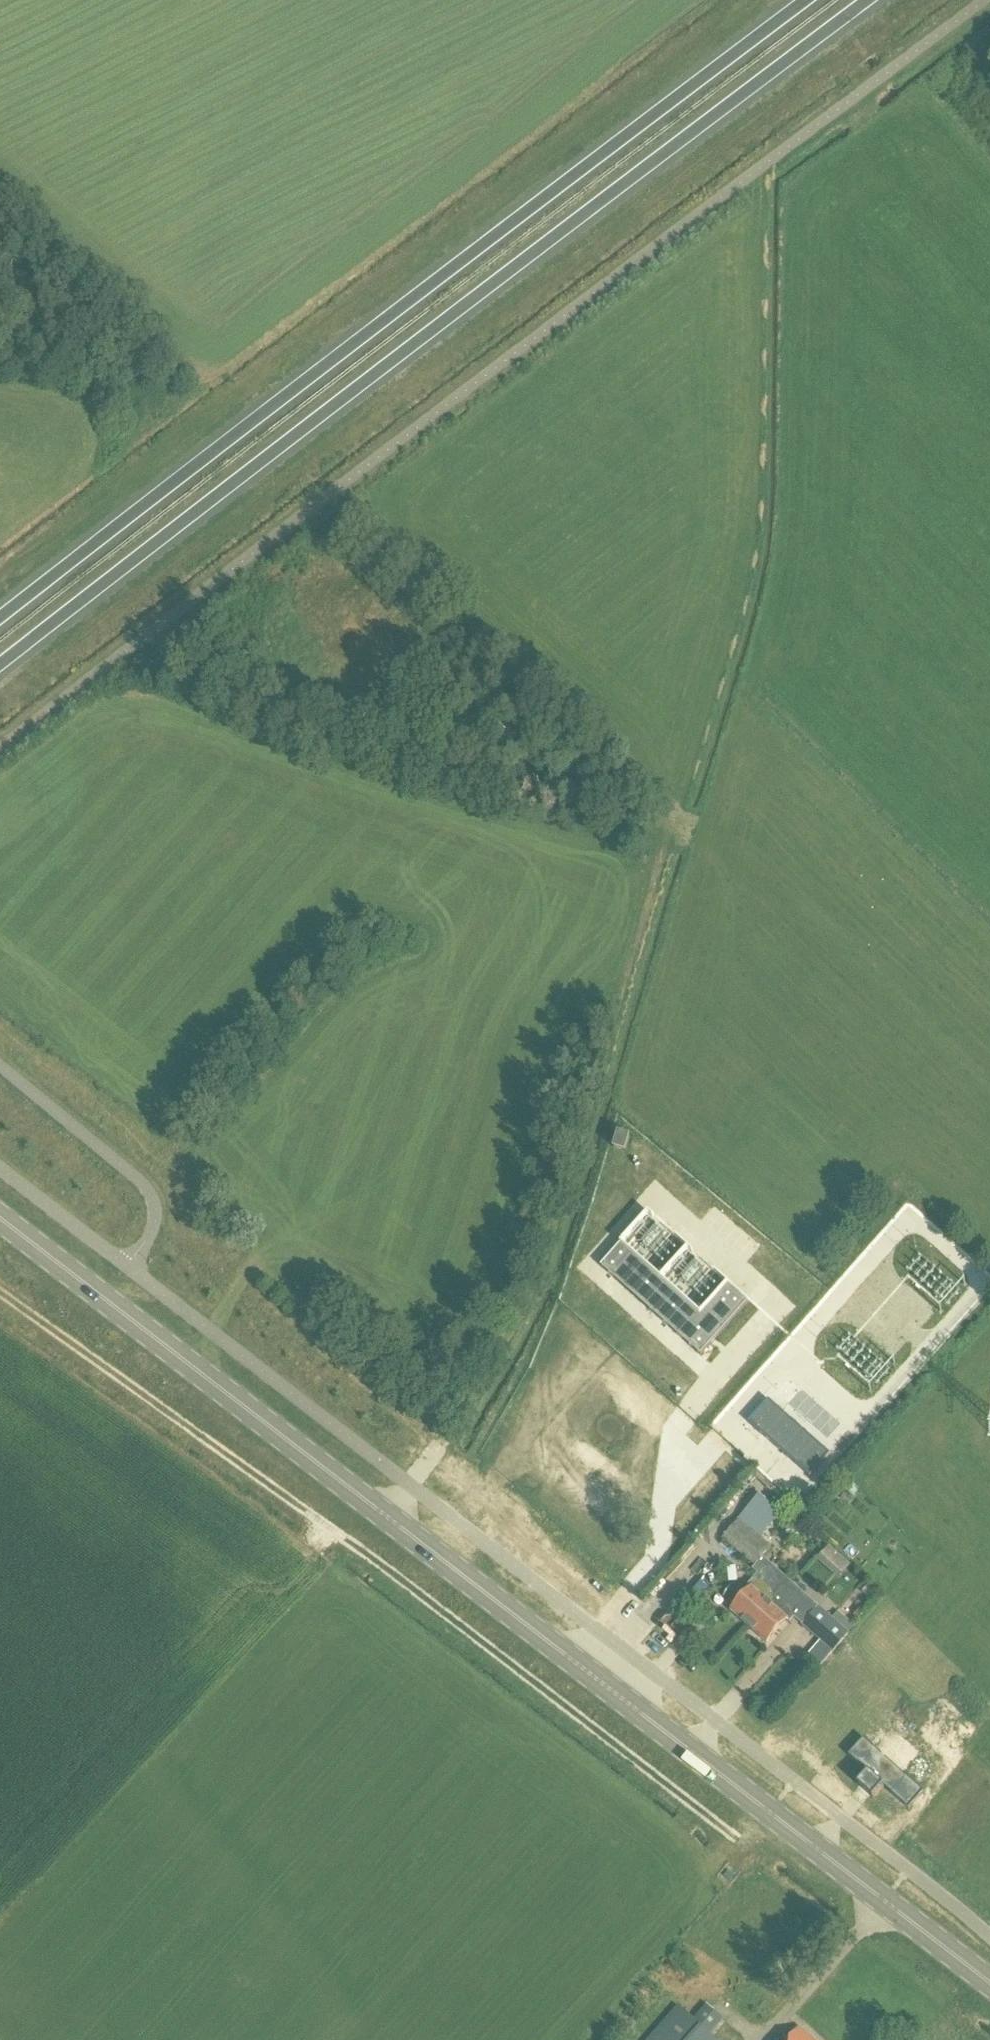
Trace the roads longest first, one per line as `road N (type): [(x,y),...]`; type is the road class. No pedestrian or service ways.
road 1 (secondary): [(989,1982),(0,1218)]
road 2 (trunk): [(0,665),(868,0)]
road 3 (trunk): [(809,0),(0,620)]

